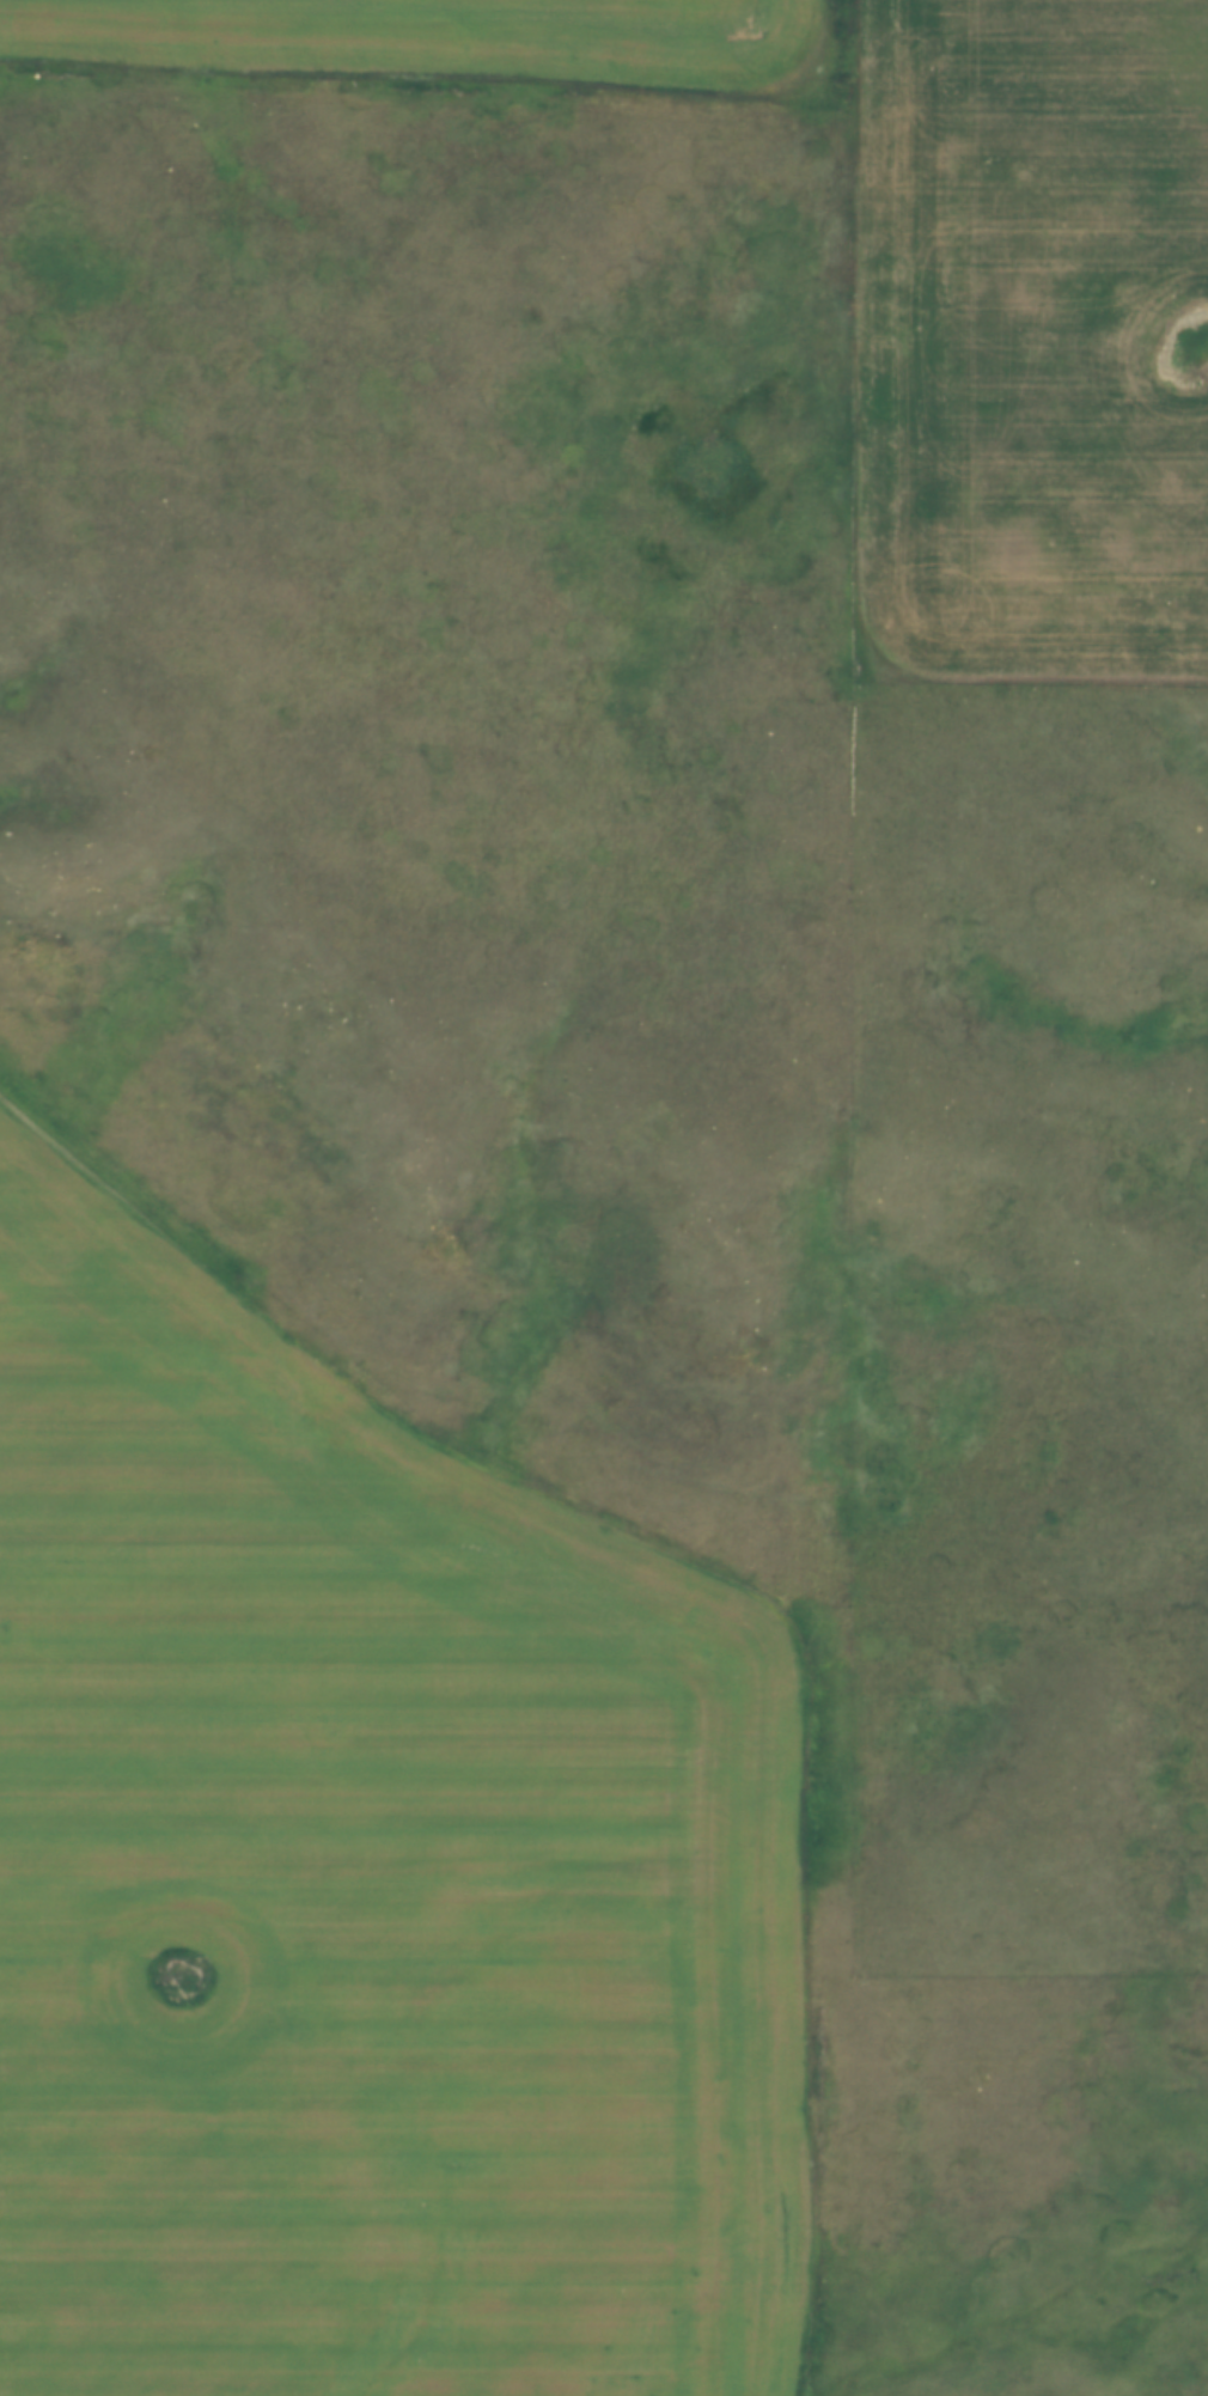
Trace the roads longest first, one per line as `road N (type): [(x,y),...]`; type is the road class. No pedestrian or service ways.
road 1 (track): [(848,1983),(1207,1976)]

